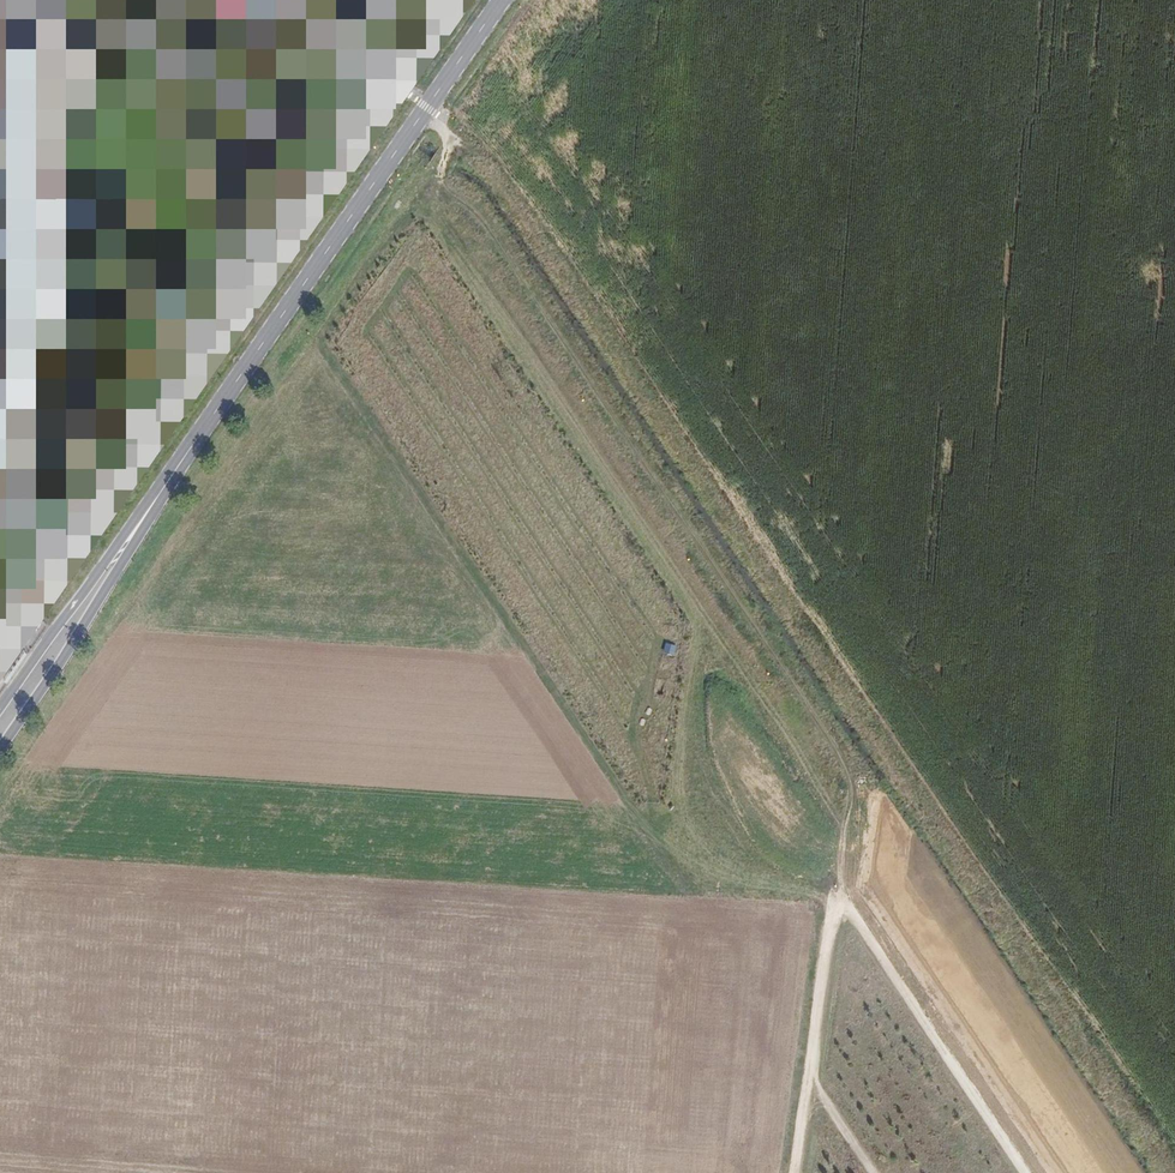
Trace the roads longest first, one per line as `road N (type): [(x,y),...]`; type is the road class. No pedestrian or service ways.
road 1 (track): [(433,171),(478,211),(843,762),(852,779),(851,813)]
road 2 (track): [(426,188),(438,223),(620,482),(779,737),(822,793),(851,813)]
road 3 (primary): [(149,509),(501,0)]
road 4 (track): [(704,616),(681,781),(691,821),(718,857),(746,872),(837,895)]
road 5 (track): [(837,895),(1026,1172)]
road 6 (primary): [(0,748),(62,660),(149,509)]
road 7 (track): [(796,1172),(837,895)]
road 8 (primary): [(149,509),(0,708)]

